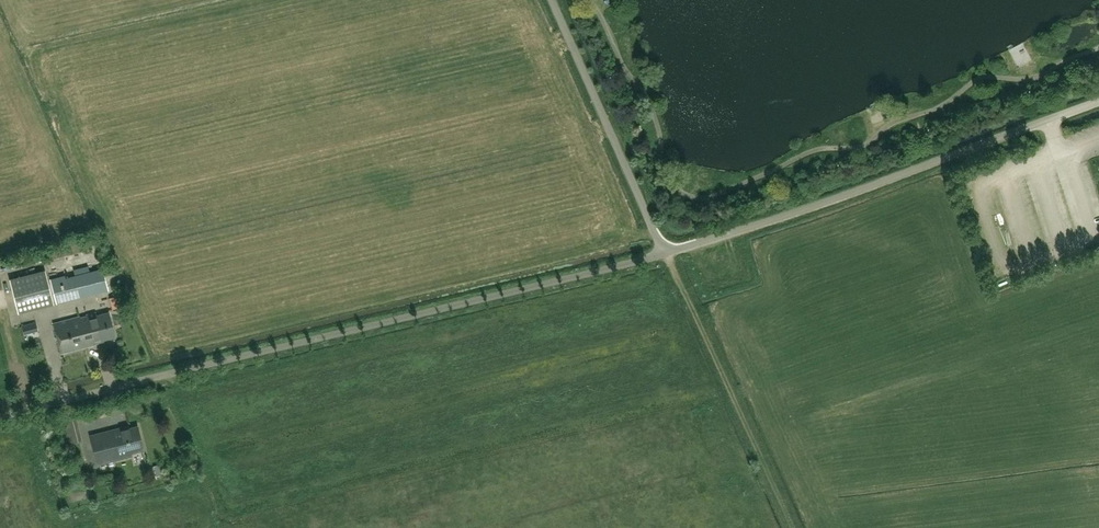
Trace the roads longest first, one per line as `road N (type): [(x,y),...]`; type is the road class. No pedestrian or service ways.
road 1 (unclassified): [(0,419),(664,253)]
road 2 (unclassified): [(664,253),(1098,101)]
road 3 (track): [(792,527),(664,253)]
road 4 (unclassified): [(551,0),(664,253)]

